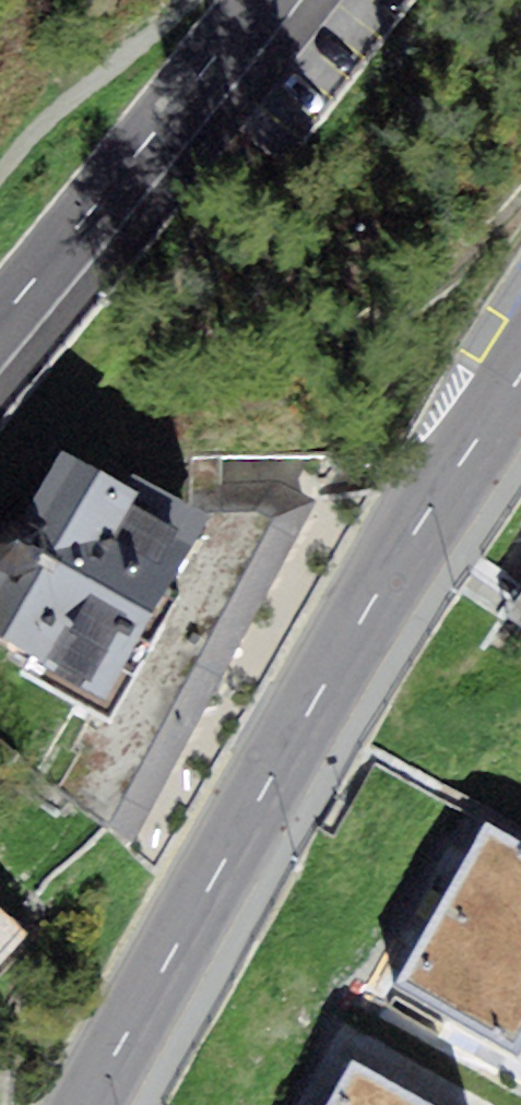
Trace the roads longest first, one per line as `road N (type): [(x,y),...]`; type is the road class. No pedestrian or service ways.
road 1 (tertiary): [(93,1104),(420,531),(520,378)]
road 2 (tertiary): [(259,0),(0,321)]

